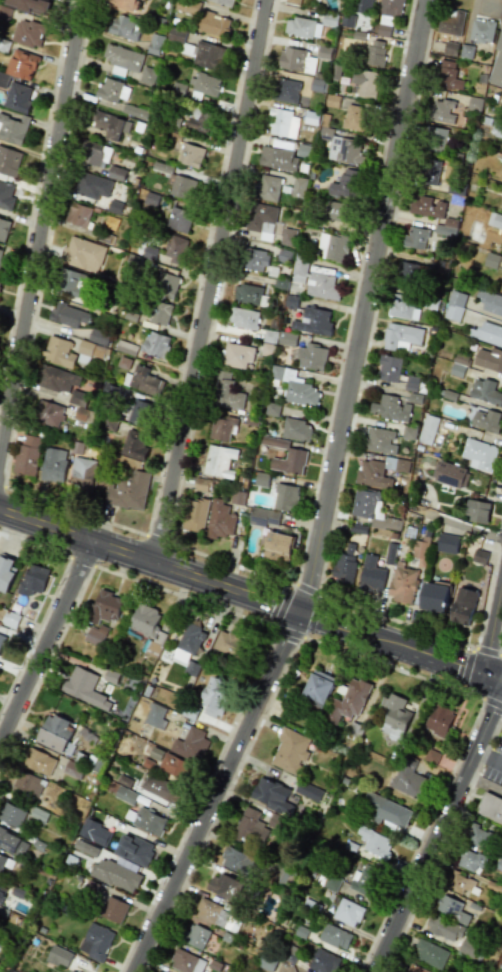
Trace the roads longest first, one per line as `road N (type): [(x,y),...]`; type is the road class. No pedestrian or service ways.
road 1 (residential): [(424,0),(298,611)]
road 2 (residential): [(267,0),(153,563)]
road 3 (residential): [(81,0),(0,445)]
road 4 (residential): [(298,611),(130,971)]
road 5 (secondary): [(0,510),(298,611)]
road 6 (residential): [(501,695),(372,971)]
road 7 (residential): [(95,543),(0,747)]
road 8 (secondary): [(298,611),(455,666)]

